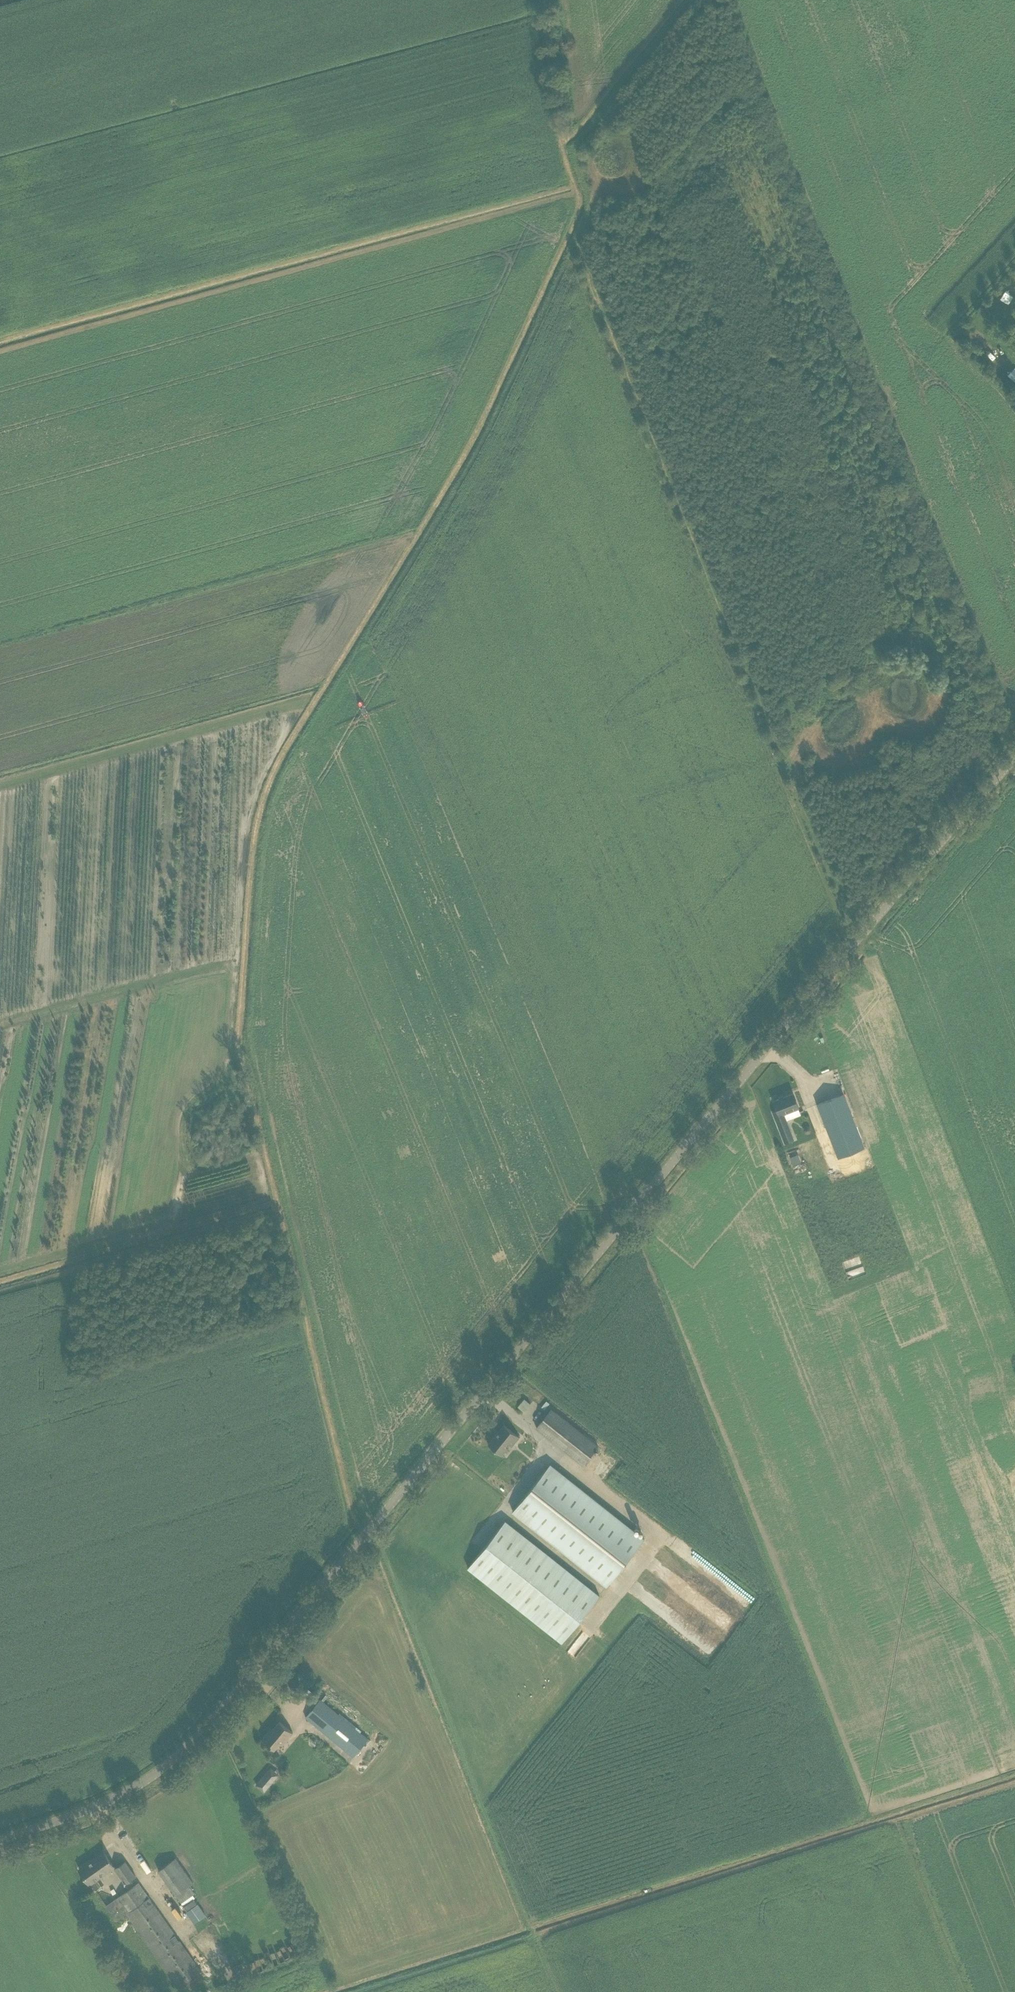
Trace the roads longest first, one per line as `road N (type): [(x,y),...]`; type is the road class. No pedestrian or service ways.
road 1 (tertiary): [(0,1841),(111,1799),(203,1731),(1014,758)]

